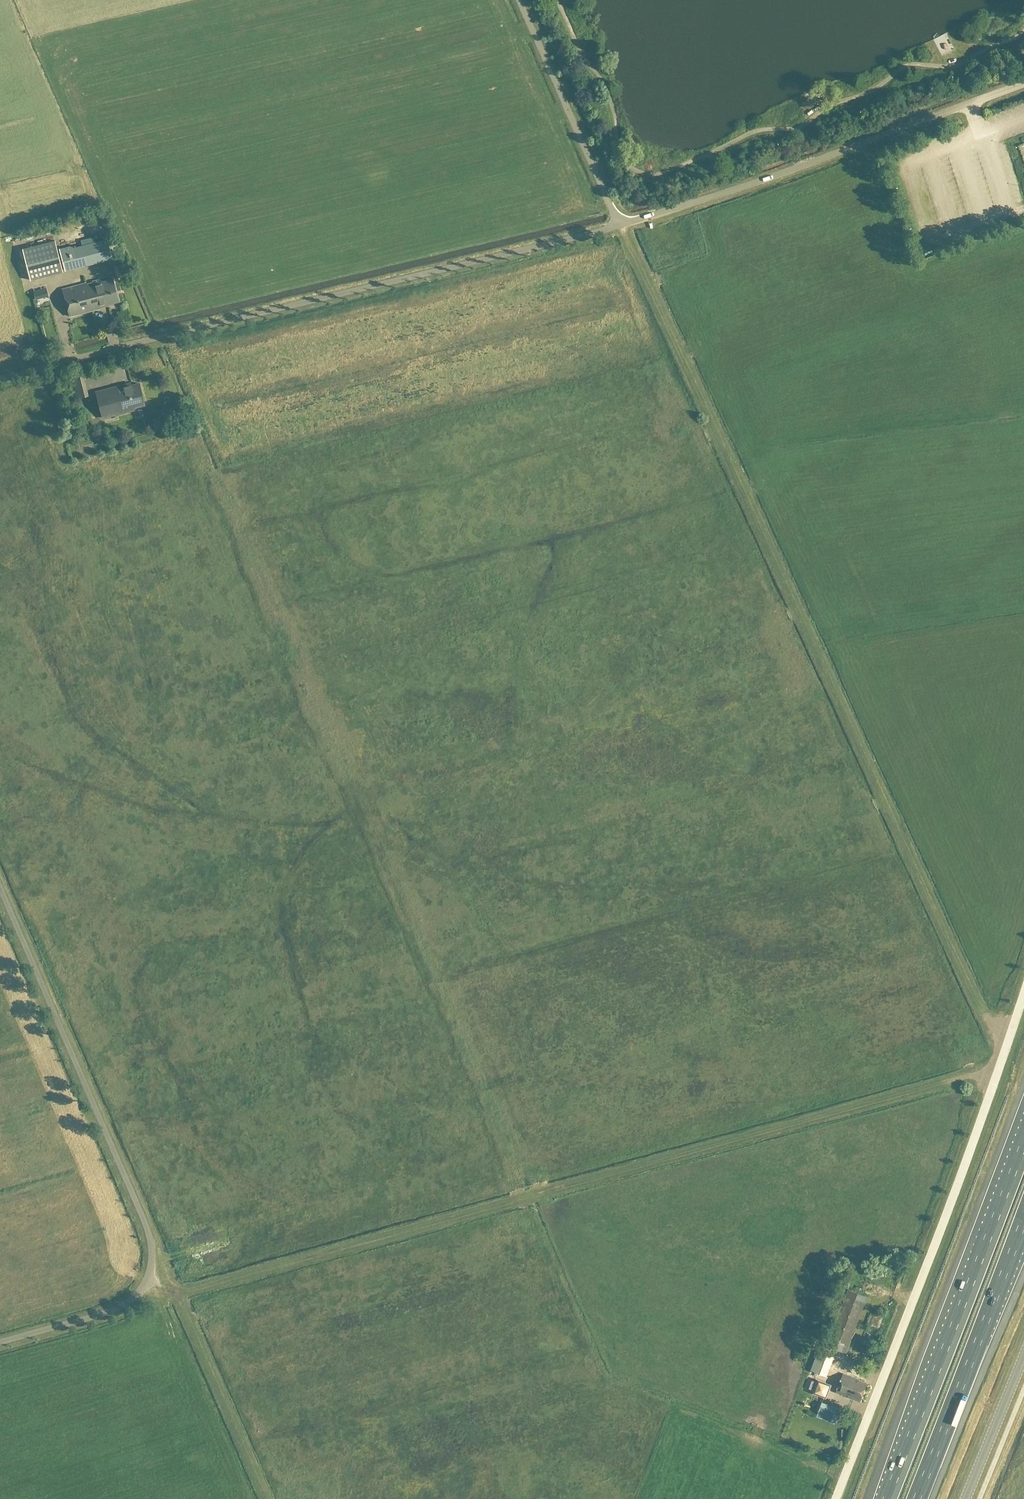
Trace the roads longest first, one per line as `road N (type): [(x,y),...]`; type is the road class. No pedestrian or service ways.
road 1 (track): [(1011,1033),(983,1015),(618,226)]
road 2 (track): [(176,1295),(958,1079),(994,1080)]
road 3 (unclassified): [(0,380),(618,226)]
road 4 (unclassified): [(0,1343),(123,1305),(144,1284),(151,1254),(0,890)]
road 5 (unclassified): [(836,1498),(1023,992)]
road 6 (unclassified): [(618,226),(1023,84)]
road 7 (motorway): [(1023,1137),(887,1498)]
road 8 (motorway): [(917,1498),(1023,1219)]
road 9 (track): [(263,1498),(176,1295),(146,1280)]
road 10 (unclassified): [(518,0),(618,226)]
road 11 (unclassified): [(966,1498),(1023,1356)]

